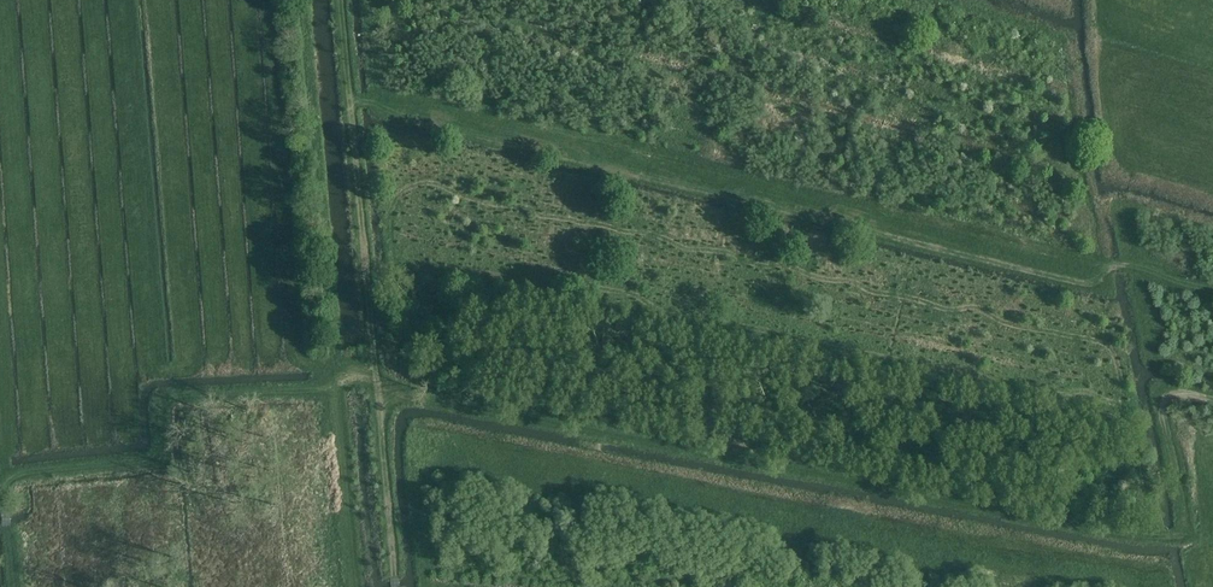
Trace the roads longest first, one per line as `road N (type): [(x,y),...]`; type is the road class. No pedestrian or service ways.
road 1 (track): [(0,488),(26,472),(154,457),(162,446),(160,403),(170,395),(356,381),(1170,535),(1185,520),(1165,401),(1212,405)]
road 2 (track): [(349,100),(395,104),(1086,267),(1145,268),(1212,286)]
road 3 (track): [(395,586),(339,0)]
road 4 (track): [(335,385),(353,586)]

